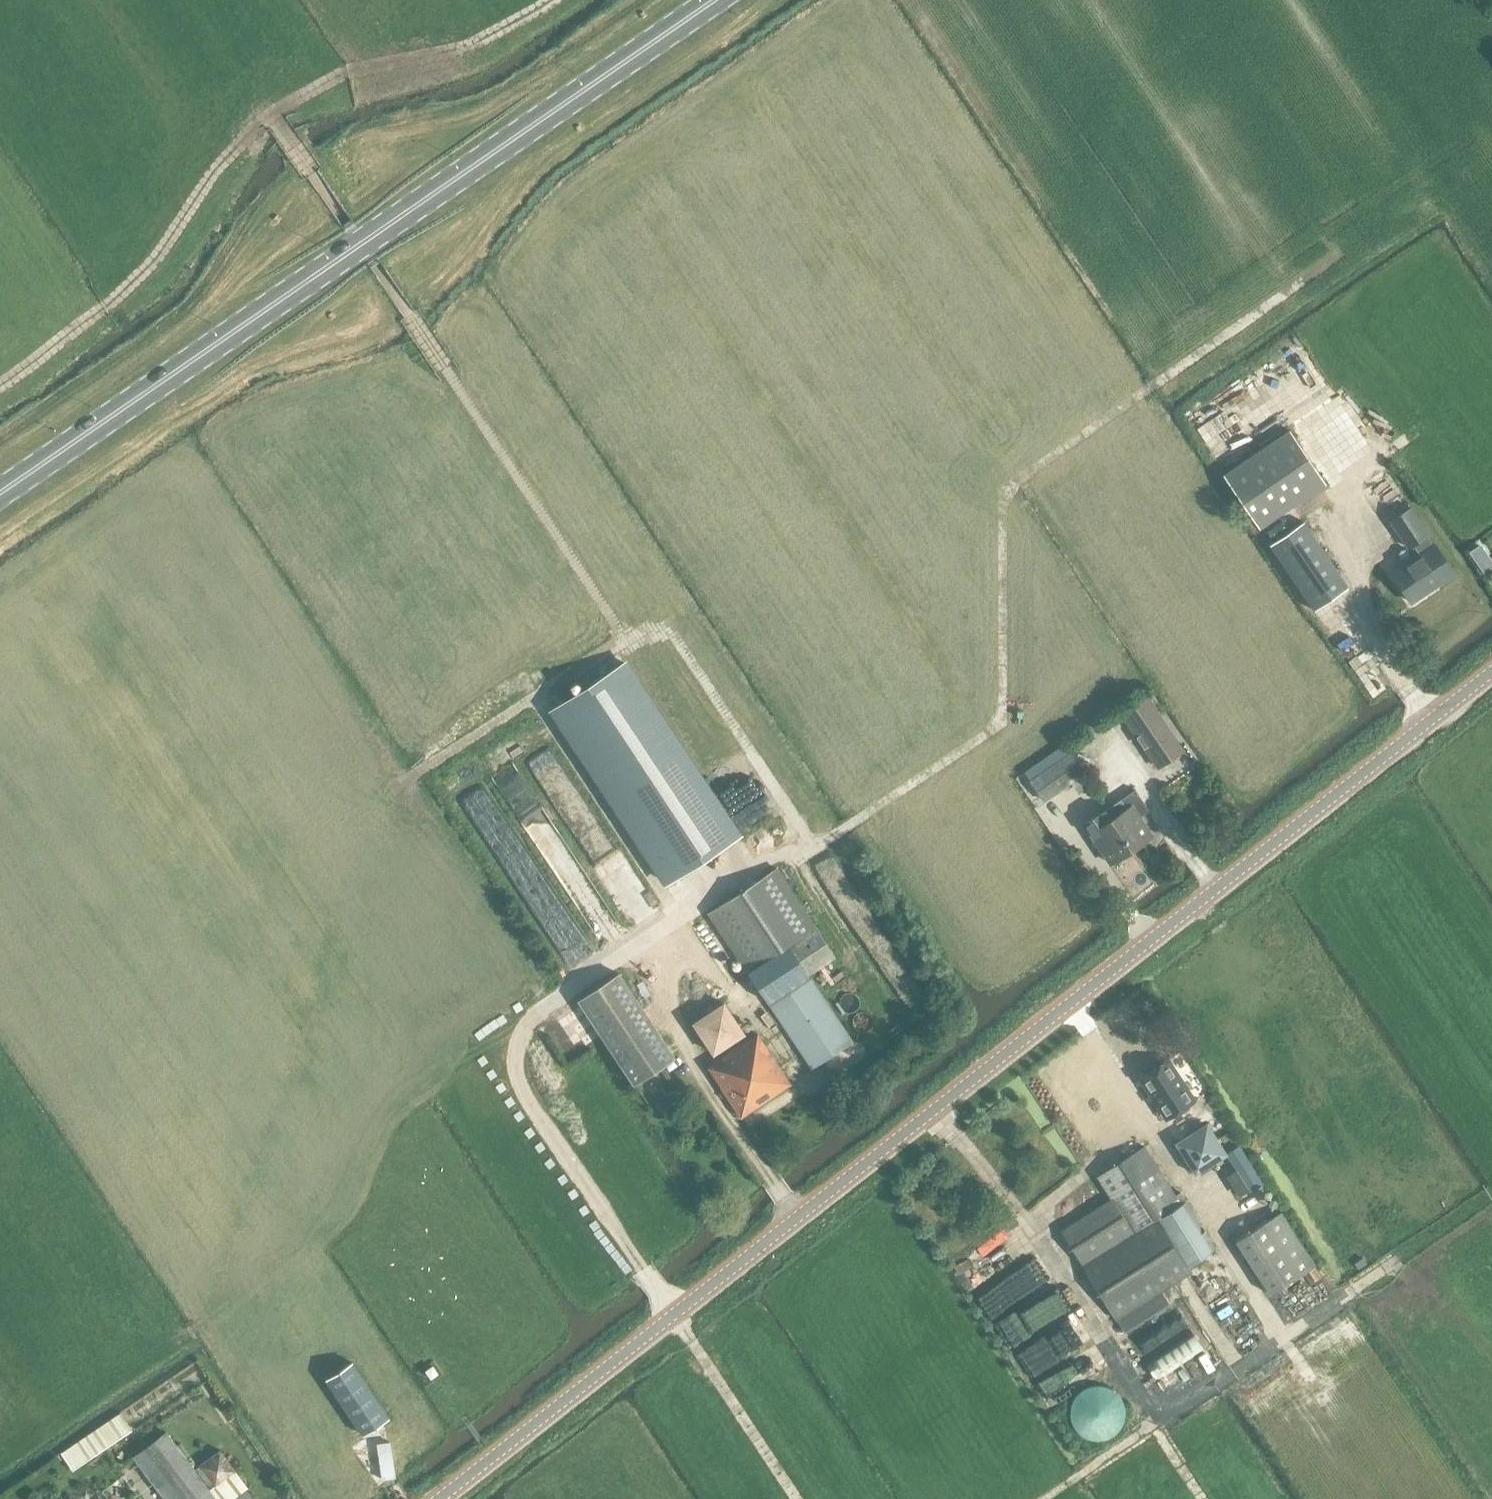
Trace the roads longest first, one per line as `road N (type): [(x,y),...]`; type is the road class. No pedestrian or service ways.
road 1 (unclassified): [(442,1498),(1491,674)]
road 2 (track): [(273,115),(630,645),(669,624),(895,980)]
road 3 (track): [(640,944),(753,862),(812,847),(999,716),(1007,500),(1303,284)]
road 4 (primary): [(0,493),(714,0)]
road 5 (track): [(1156,1424),(1026,1215),(1142,1126),(1280,1336),(1395,1261),(1438,1298)]
road 6 (track): [(0,386),(134,286),(227,158),(273,115),(337,77),(467,47),(554,0)]
road 7 (track): [(527,1020),(517,1076),(679,1314)]
road 8 (track): [(1044,1498),(1156,1424),(1205,1498)]
road 9 (track): [(798,1498),(679,1314)]
road 10 (track): [(527,1020),(398,1109)]
road 11 (track): [(1142,1126),(1073,1004)]
road 12 (track): [(1026,1215),(937,1111)]
road 13 (track): [(640,944),(527,1020)]
road 14 (track): [(1273,1010),(1198,906)]

